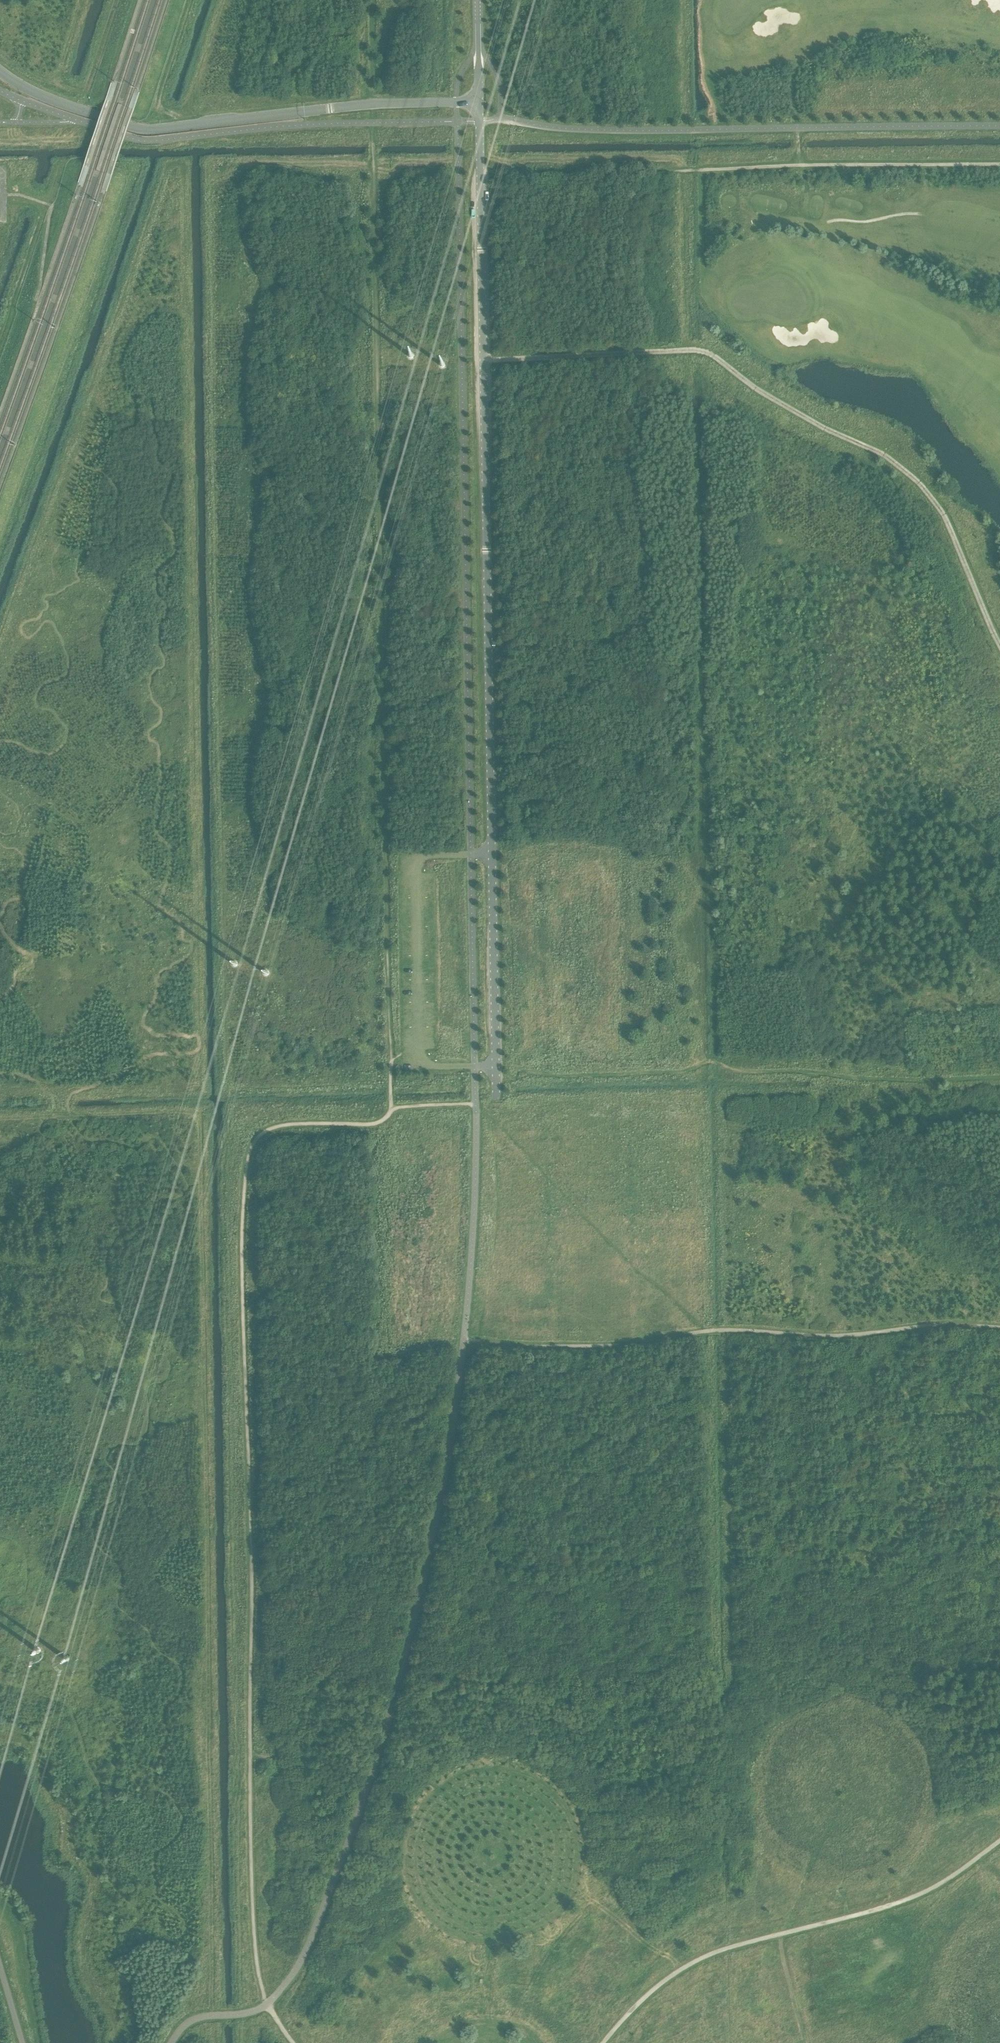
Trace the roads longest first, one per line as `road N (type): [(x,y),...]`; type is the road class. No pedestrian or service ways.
road 1 (unclassified): [(478,100),(496,1098)]
road 2 (track): [(999,645),(929,493),(887,457),(824,430),(707,351),(484,359)]
road 3 (unclassified): [(478,100),(139,129),(42,96),(0,69)]

